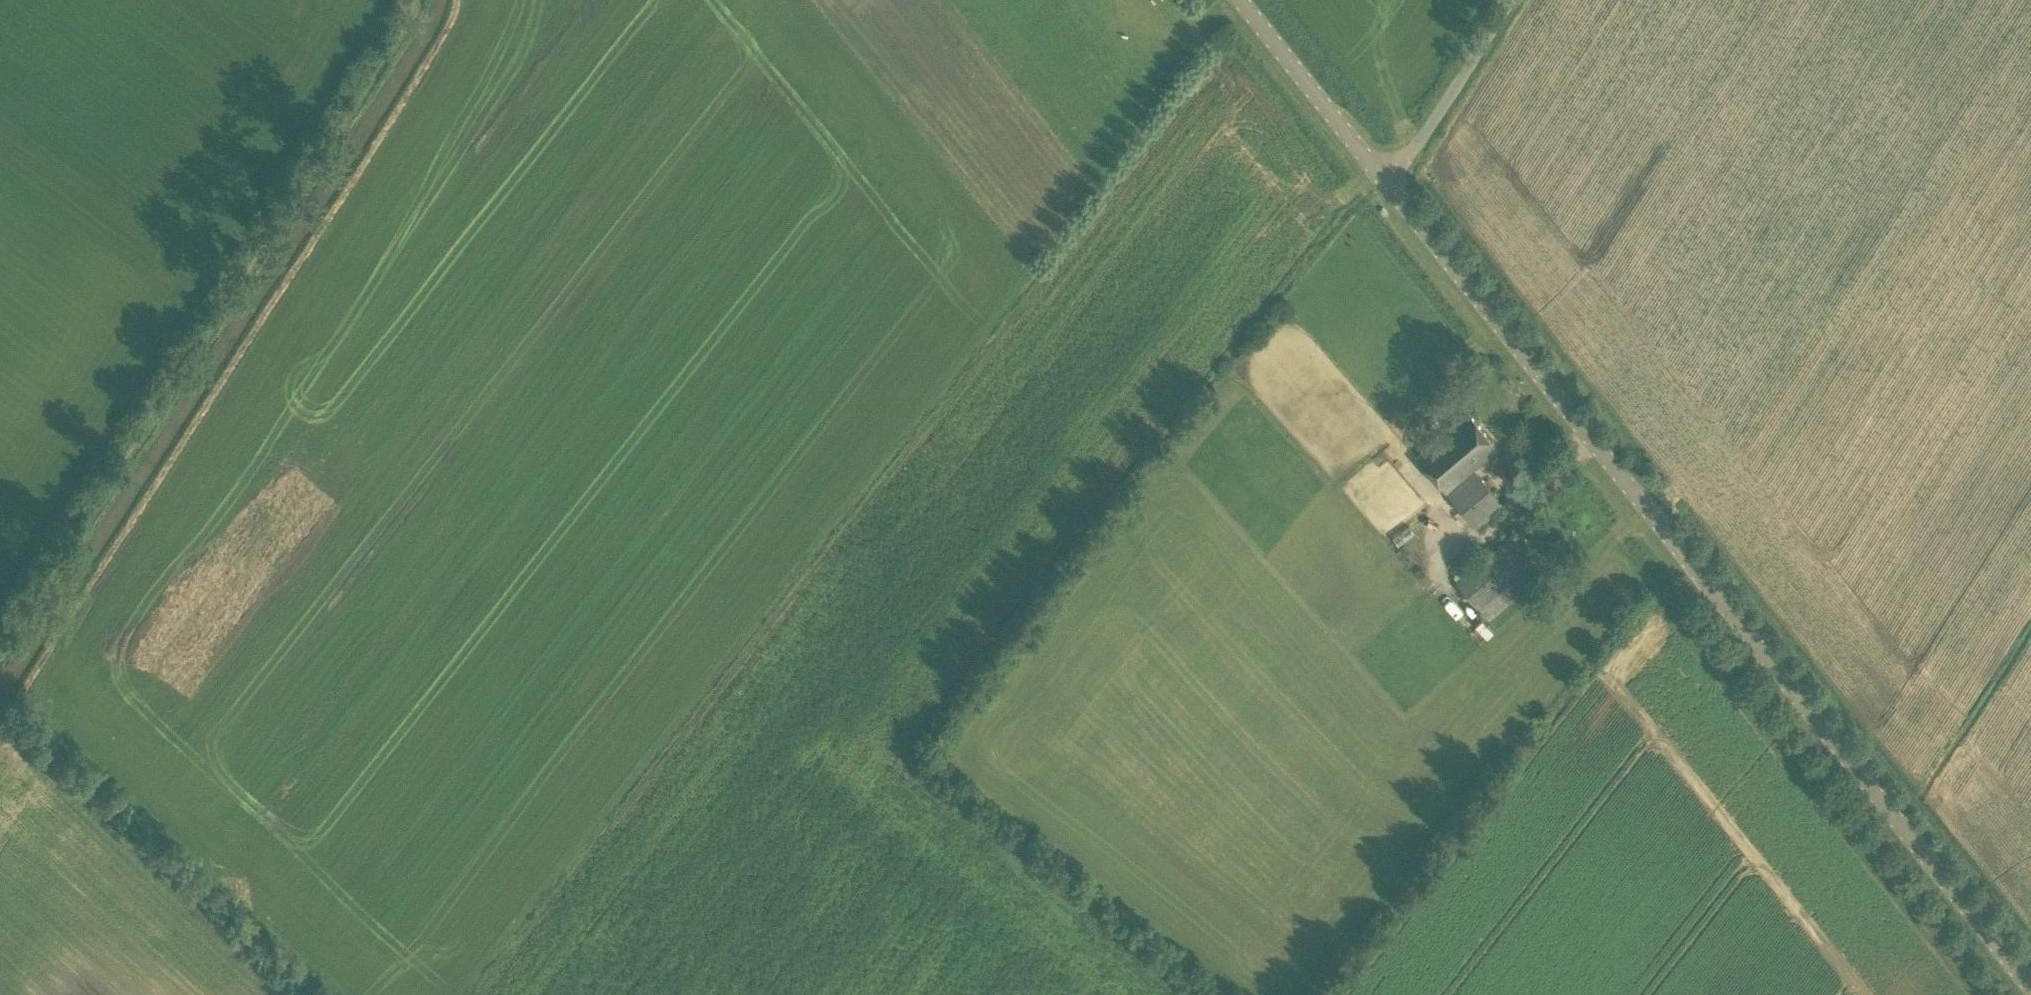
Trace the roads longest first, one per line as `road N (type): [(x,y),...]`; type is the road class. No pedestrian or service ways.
road 1 (unclassified): [(2029,994),(1389,196)]
road 2 (unclassified): [(1389,196),(1233,0)]
road 3 (unclassified): [(1389,196),(1512,0)]

